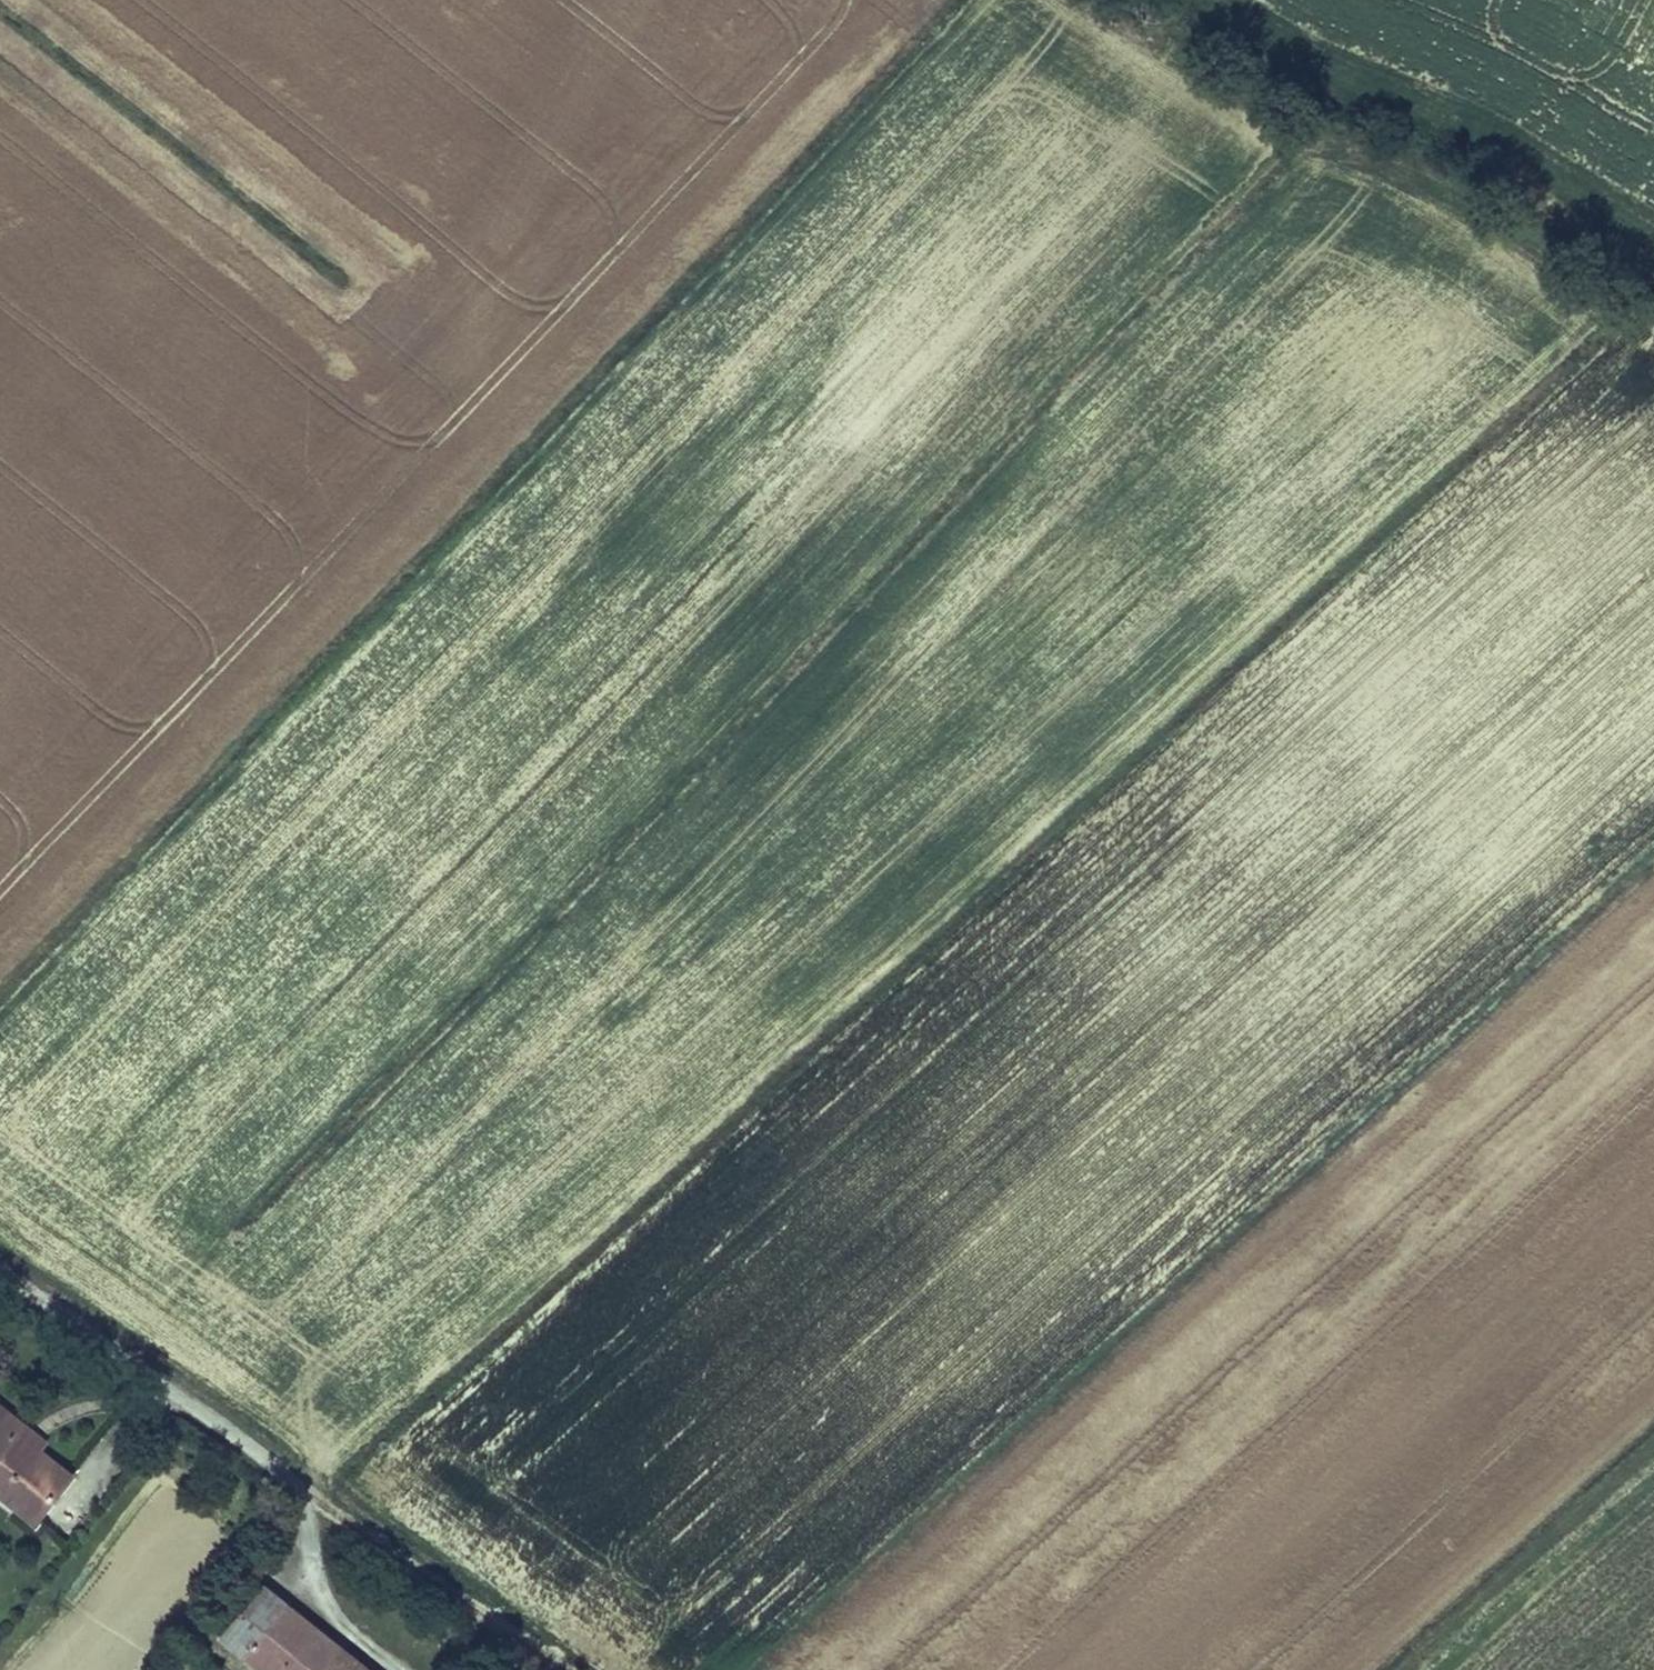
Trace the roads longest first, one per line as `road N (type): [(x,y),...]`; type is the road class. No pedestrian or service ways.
road 1 (unclassified): [(0,1272),(315,1495)]
road 2 (track): [(315,1495),(562,1669)]

